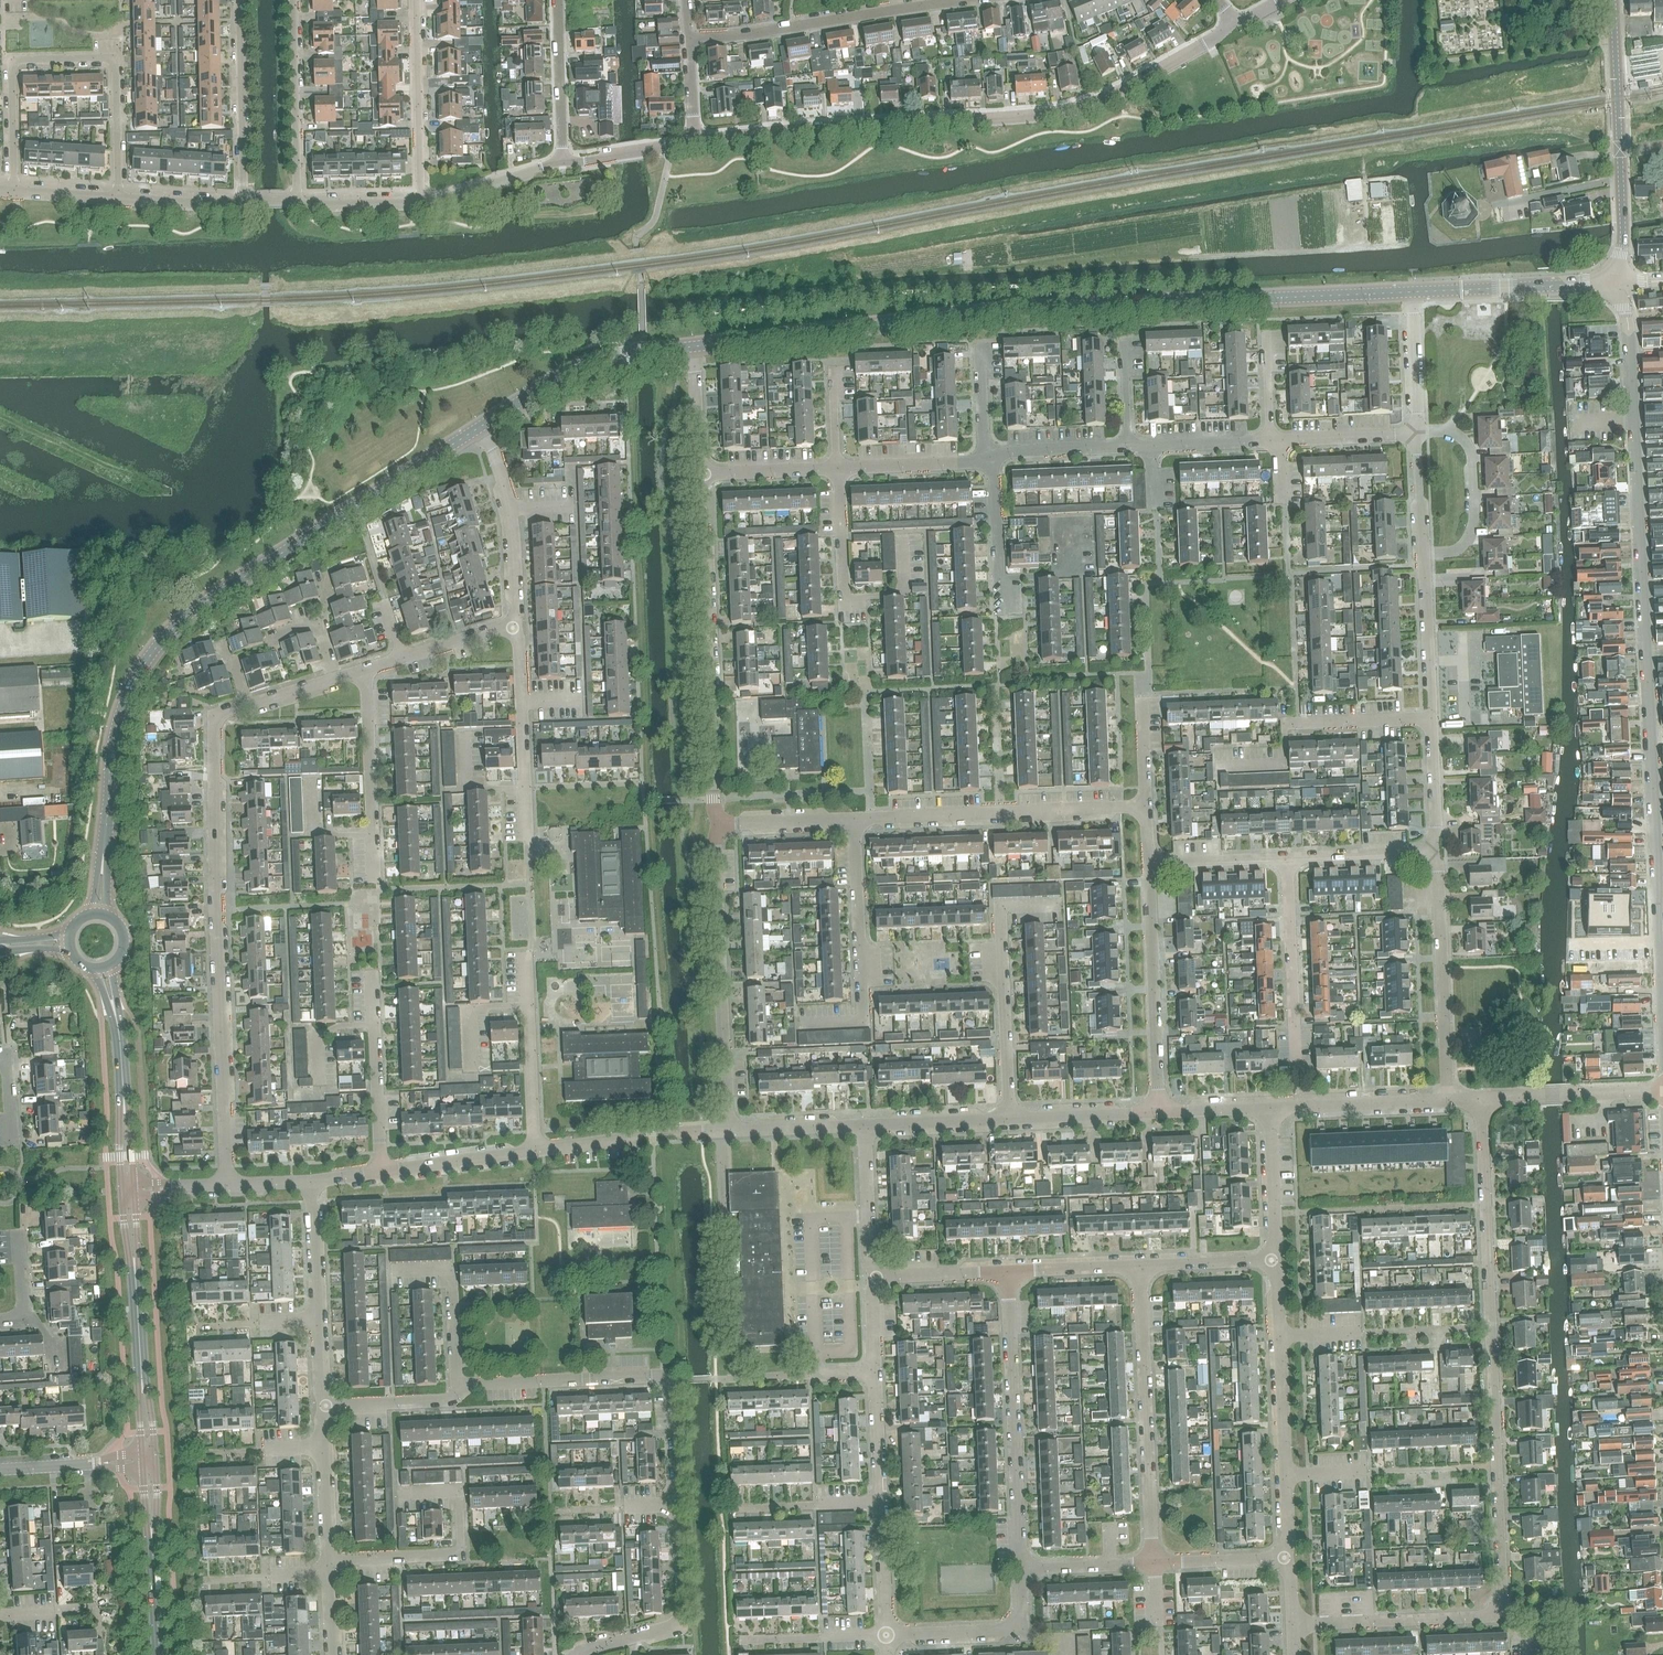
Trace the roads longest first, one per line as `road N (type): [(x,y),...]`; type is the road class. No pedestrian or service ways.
road 1 (residential): [(1294,1624),(1503,1616),(1482,1098)]
road 2 (tertiary): [(691,347),(982,313),(1413,291)]
road 3 (tertiary): [(98,914),(116,727),(128,691),(171,630),(195,606),(483,425)]
road 4 (residential): [(228,1184),(214,729),(228,712),(367,669)]
road 5 (residential): [(1658,904),(1628,326),(1619,283)]
road 6 (unclassified): [(694,138),(1072,109),(1133,85),(1233,20)]
road 7 (residential): [(14,191),(15,62),(108,57),(115,64),(119,198)]
road 8 (residential): [(326,1405),(439,1400),(462,1383),(659,1375),(673,1392)]
road 9 (residential): [(720,824),(704,474)]
road 10 (residential): [(576,1654),(677,1620),(673,1392)]
road 11 (residential): [(729,1130),(720,824)]
road 12 (residential): [(1154,1563),(1142,1265)]
road 13 (residential): [(1284,1557),(1288,1474),(1273,1260)]
road 14 (residential): [(1021,1569),(1009,1272)]
road 15 (residential): [(1145,805),(853,818)]
road 16 (residential): [(686,41),(974,0)]
road 17 (tertiary): [(149,1461),(128,1190)]
road 18 (residential): [(1010,1118),(1000,909),(1058,904)]
road 19 (residential): [(886,1635),(875,1371)]
road 20 (residential): [(804,1025),(861,1019),(853,818)]
road 21 (residential): [(1159,1112),(1148,862)]
road 22 (residential): [(1447,1100),(1433,851)]
road 23 (residential): [(328,1560),(457,1551),(456,1494),(401,1493)]
road 24 (tertiary): [(128,1190),(118,1023),(104,966)]
road 25 (tertiary): [(483,425),(572,371),(691,347)]
road 26 (residential): [(326,1405),(310,1181)]
road 27 (residential): [(1297,1070),(1288,857)]
road 28 (residential): [(375,880),(367,669)]
road 29 (residential): [(526,834),(513,625)]
road 30 (tertiary): [(1413,291),(1619,283)]
road 31 (residential): [(513,625),(514,532),(483,425)]
road 32 (residential): [(244,204),(240,0)]
road 33 (residential): [(421,203),(417,0)]
road 34 (residential): [(298,202),(294,0)]
road 35 (residential): [(382,1170),(373,972)]
road 36 (residential): [(1424,554),(1465,542),(1475,485),(1466,442),(1453,432),(1418,432)]
road 37 (residential): [(535,1151),(525,957)]
road 38 (tertiary): [(161,1654),(149,1461)]
road 39 (residential): [(886,1635),(1012,1626),(1021,1618),(1021,1569)]
road 40 (residential): [(1482,1098),(1662,1091)]
road 41 (residential): [(1272,1108),(1447,1100)]
road 42 (residential): [(1433,717),(1424,554)]
road 43 (residential): [(557,0),(562,160)]
road 44 (residential): [(328,1560),(326,1405)]
road 45 (residential): [(382,1170),(535,1151)]
road 46 (residential): [(1005,612),(991,459)]
road 47 (residential): [(876,1277),(865,1124)]
road 48 (residential): [(838,468),(991,459)]
road 49 (residential): [(367,669),(513,625)]
road 50 (residential): [(1273,1260),(1272,1108)]
road 51 (tertiary): [(1620,151),(1613,0)]
road 52 (residential): [(0,1470),(149,1461)]
road 53 (residential): [(1010,1118),(1159,1112)]
road 54 (residential): [(1270,440),(1418,432)]
road 55 (residential): [(865,1124),(1010,1118)]
road 56 (residential): [(1288,857),(1433,851)]
road 57 (residential): [(1128,447),(1270,440)]
road 58 (residential): [(1418,432),(1413,291)]
road 59 (residential): [(1148,862),(1288,857)]
road 60 (residential): [(991,459),(1128,447)]
road 61 (residential): [(1296,723),(1433,717)]
road 62 (residential): [(729,1130),(865,1124)]
road 63 (residential): [(535,1151),(668,1130)]
road 64 (residential): [(704,474),(838,468)]
road 65 (residential): [(1662,1038),(1658,904)]
road 66 (residential): [(1433,851),(1433,717)]
road 67 (unclassified): [(562,160),(694,138)]
road 68 (residential): [(1009,1272),(1142,1265)]
road 69 (residential): [(853,818),(720,824)]
road 70 (residential): [(1021,1569),(1154,1563)]
road 71 (residential): [(876,1277),(1009,1272)]
road 72 (tertiary): [(1619,283),(1620,151)]
road 73 (residential): [(1142,1265),(1273,1260)]
road 74 (residential): [(1154,1563),(1284,1557)]
road 75 (residential): [(704,474),(691,347)]
road 76 (unclassified): [(244,204),(119,198)]
road 77 (unclassified): [(421,203),(298,202)]
road 78 (residential): [(1424,554),(1418,432)]

